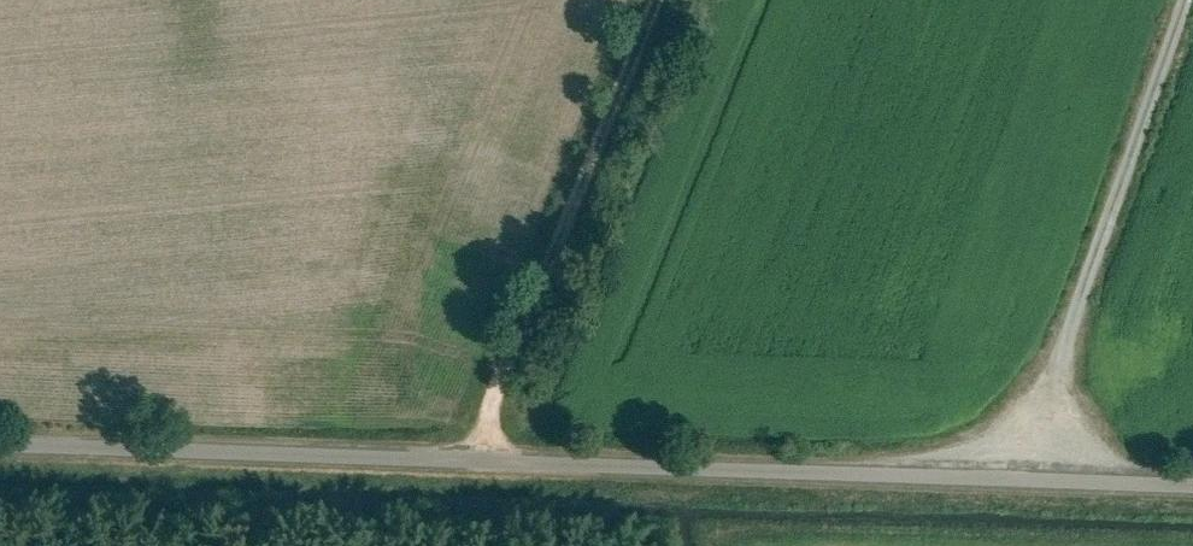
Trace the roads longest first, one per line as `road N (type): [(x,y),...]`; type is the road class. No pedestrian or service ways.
road 1 (unclassified): [(1192,486),(479,453),(0,444)]
road 2 (track): [(479,453),(661,0)]
road 3 (track): [(1143,118),(1015,479)]
road 4 (track): [(1143,118),(1187,0)]

